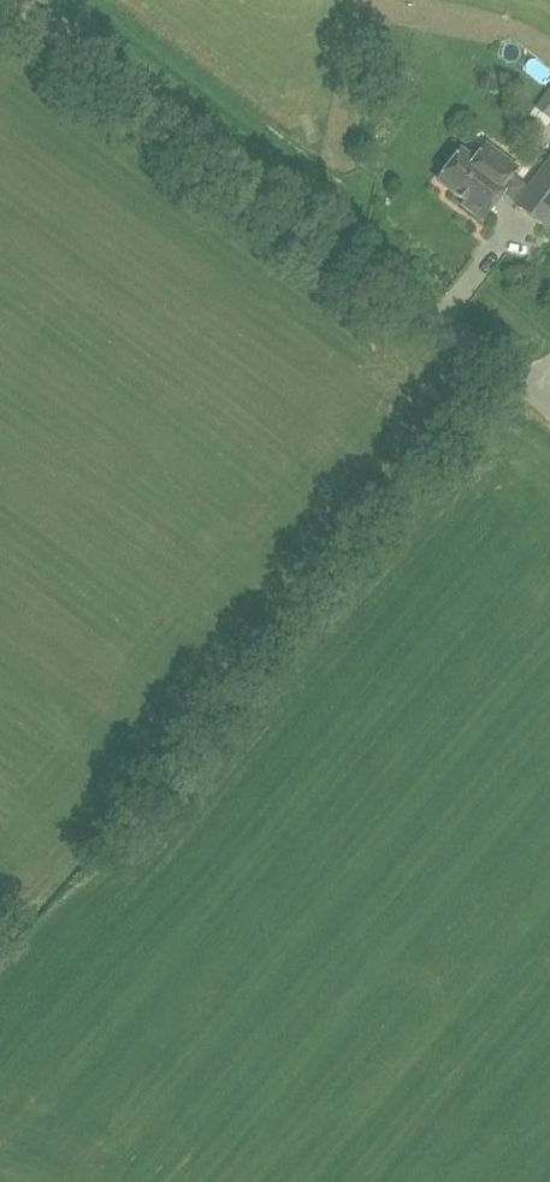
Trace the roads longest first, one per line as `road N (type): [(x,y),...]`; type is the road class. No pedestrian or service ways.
road 1 (unclassified): [(549,402),(18,0)]

